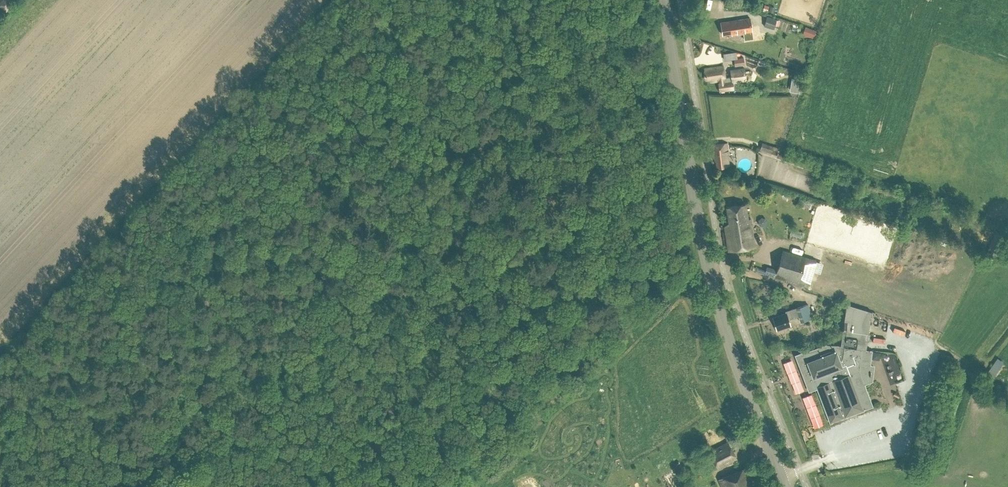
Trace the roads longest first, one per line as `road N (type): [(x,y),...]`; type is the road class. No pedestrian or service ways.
road 1 (track): [(167,486),(620,0)]
road 2 (tertiary): [(784,486),(706,265),(663,0)]

